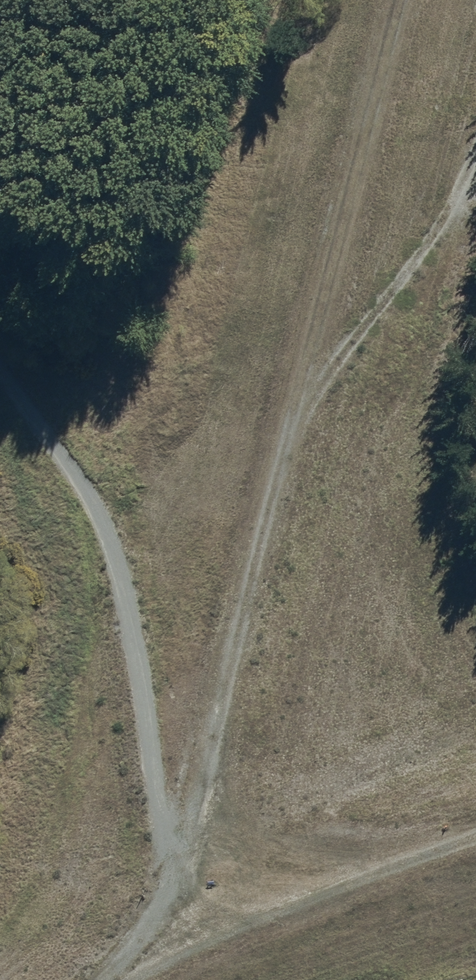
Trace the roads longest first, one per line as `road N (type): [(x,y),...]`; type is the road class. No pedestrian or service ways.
road 1 (track): [(177,861),(402,0)]
road 2 (track): [(475,171),(465,204),(300,393)]
road 3 (track): [(124,971),(177,861)]

